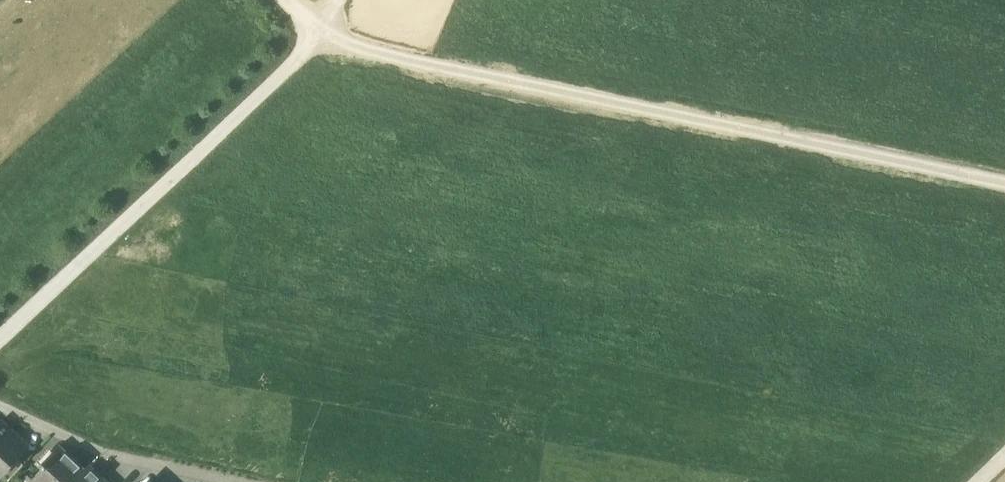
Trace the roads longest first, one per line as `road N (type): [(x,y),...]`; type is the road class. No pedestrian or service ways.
road 1 (track): [(292,0),(330,36),(1004,178)]
road 2 (track): [(0,343),(330,36),(345,0)]
road 3 (residential): [(0,406),(100,454),(229,481)]

